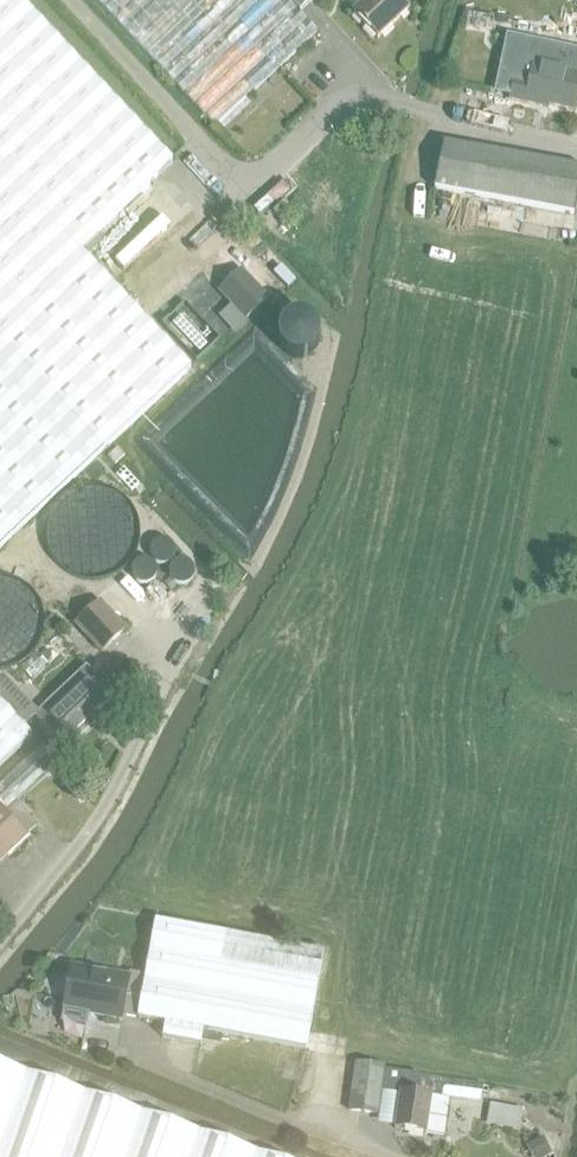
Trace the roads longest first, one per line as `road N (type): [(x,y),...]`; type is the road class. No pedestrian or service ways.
road 1 (unclassified): [(576,153),(371,95),(340,106),(272,177),(232,184),(65,0)]

